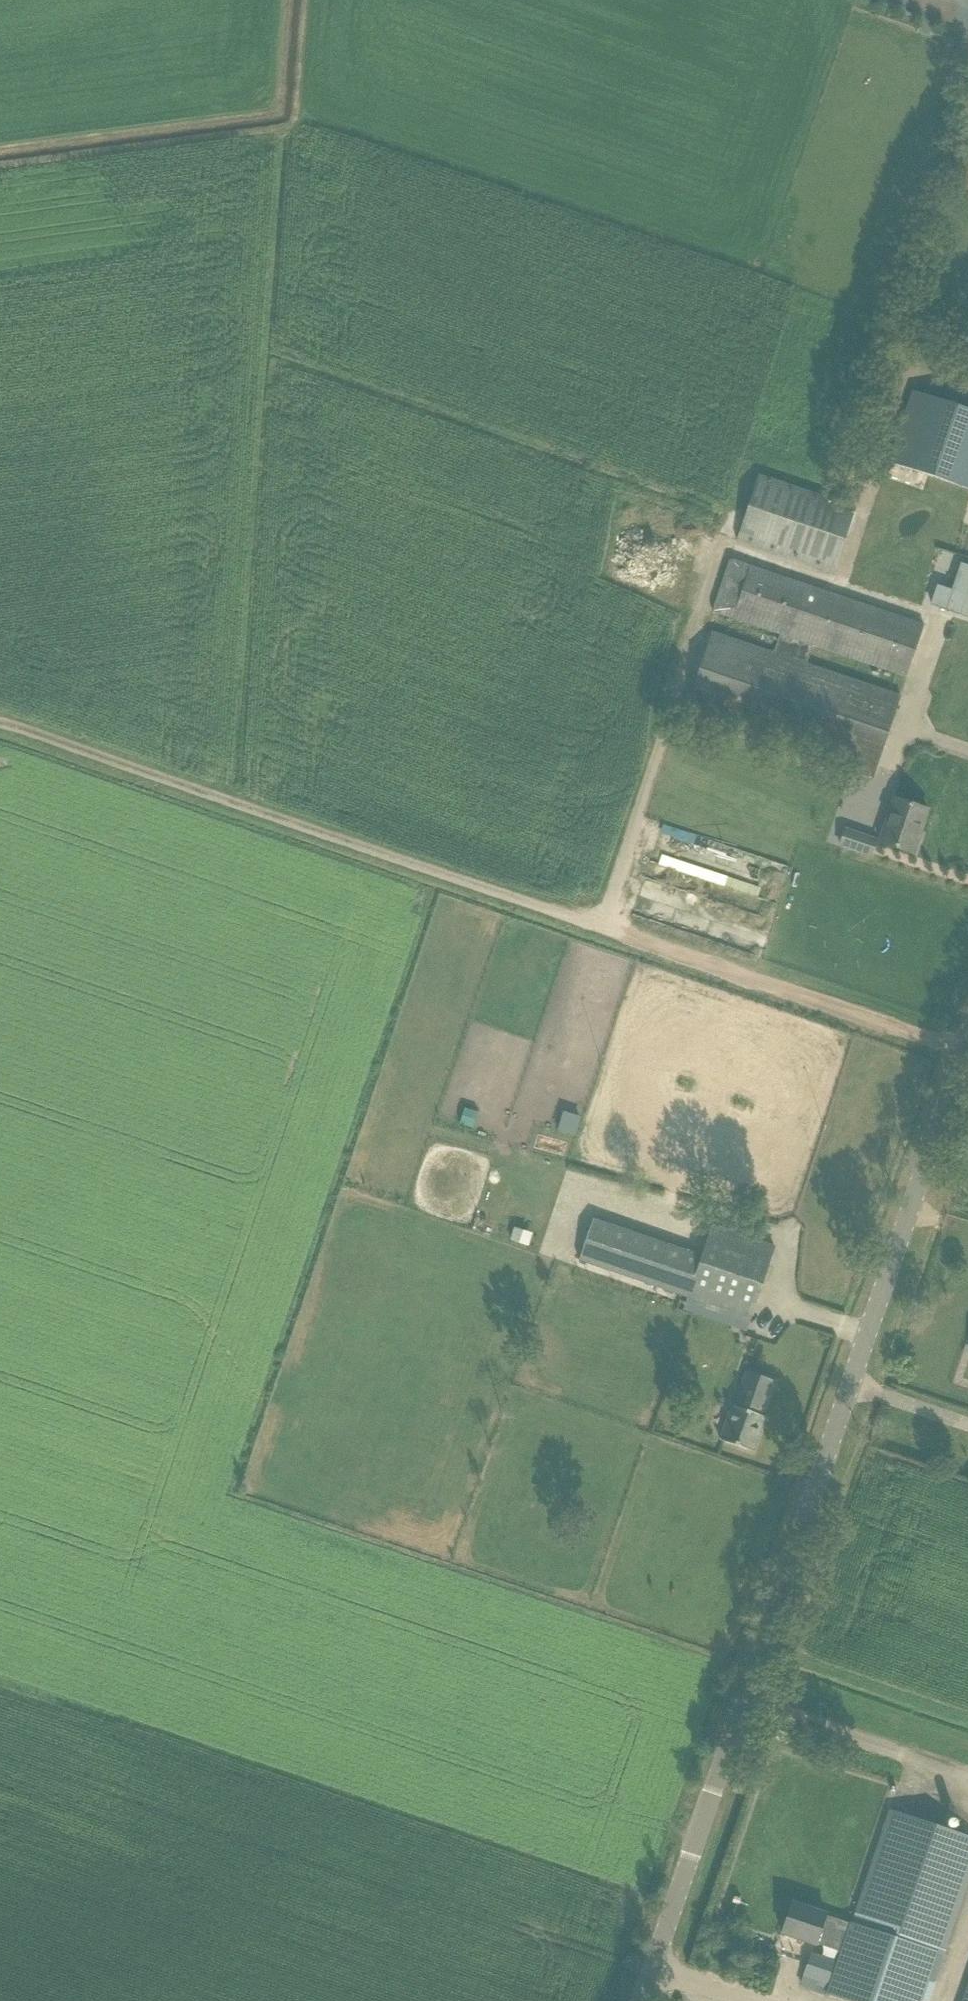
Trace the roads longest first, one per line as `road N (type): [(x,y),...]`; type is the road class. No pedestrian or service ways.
road 1 (unclassified): [(642,2000),(967,1033)]

